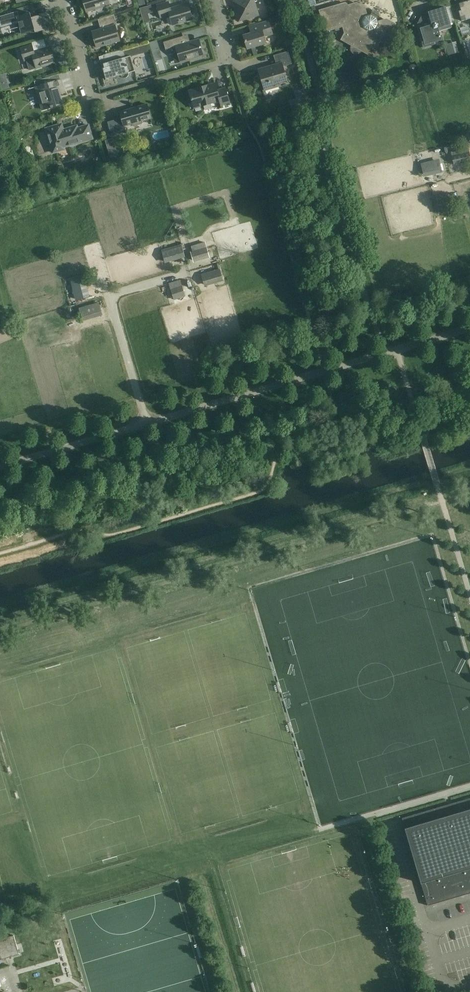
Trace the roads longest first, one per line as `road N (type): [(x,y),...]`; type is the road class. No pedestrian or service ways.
road 1 (unclassified): [(0,469),(469,330)]
road 2 (residential): [(216,0),(232,55),(228,66),(108,99),(92,92),(64,0)]

